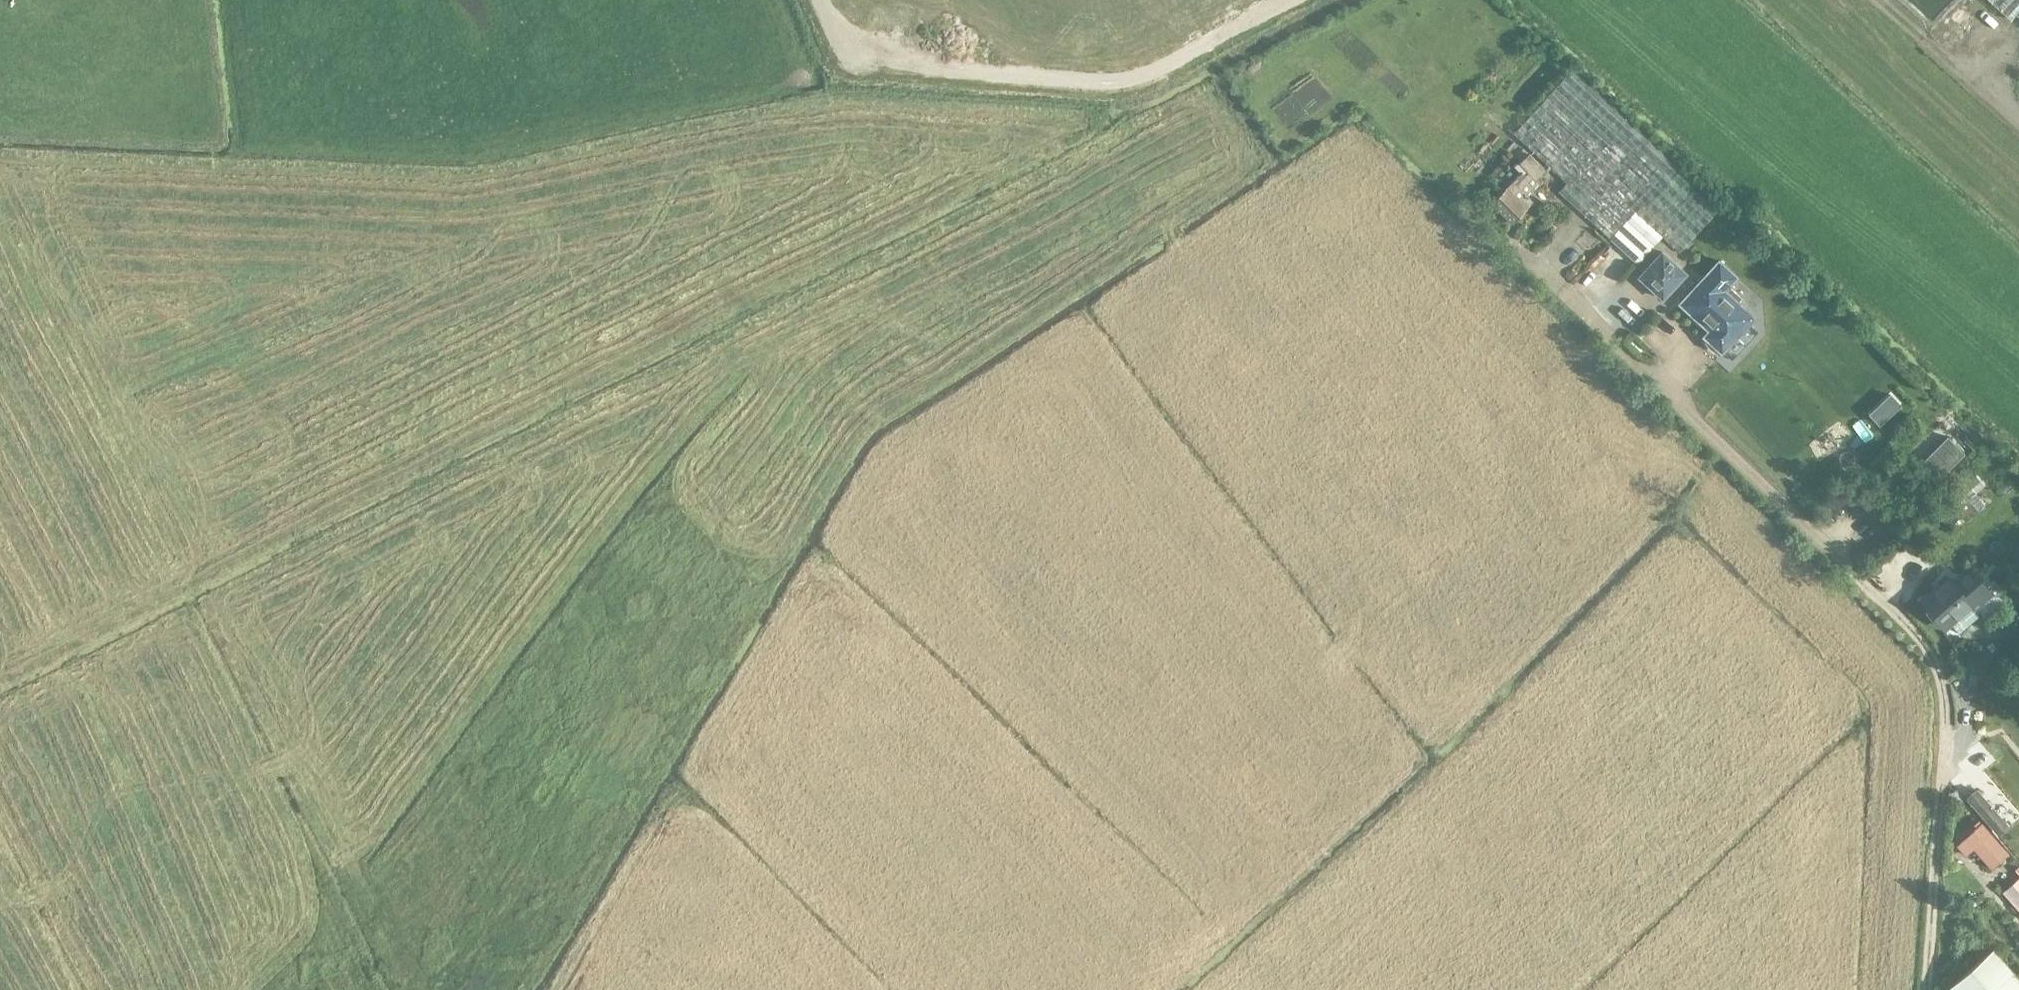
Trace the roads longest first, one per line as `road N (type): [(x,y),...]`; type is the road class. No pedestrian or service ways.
road 1 (track): [(2018,342),(1609,0)]
road 2 (track): [(1280,0),(1118,82),(922,66),(836,42),(818,0)]
road 3 (track): [(2018,34),(1979,77),(1881,0)]

